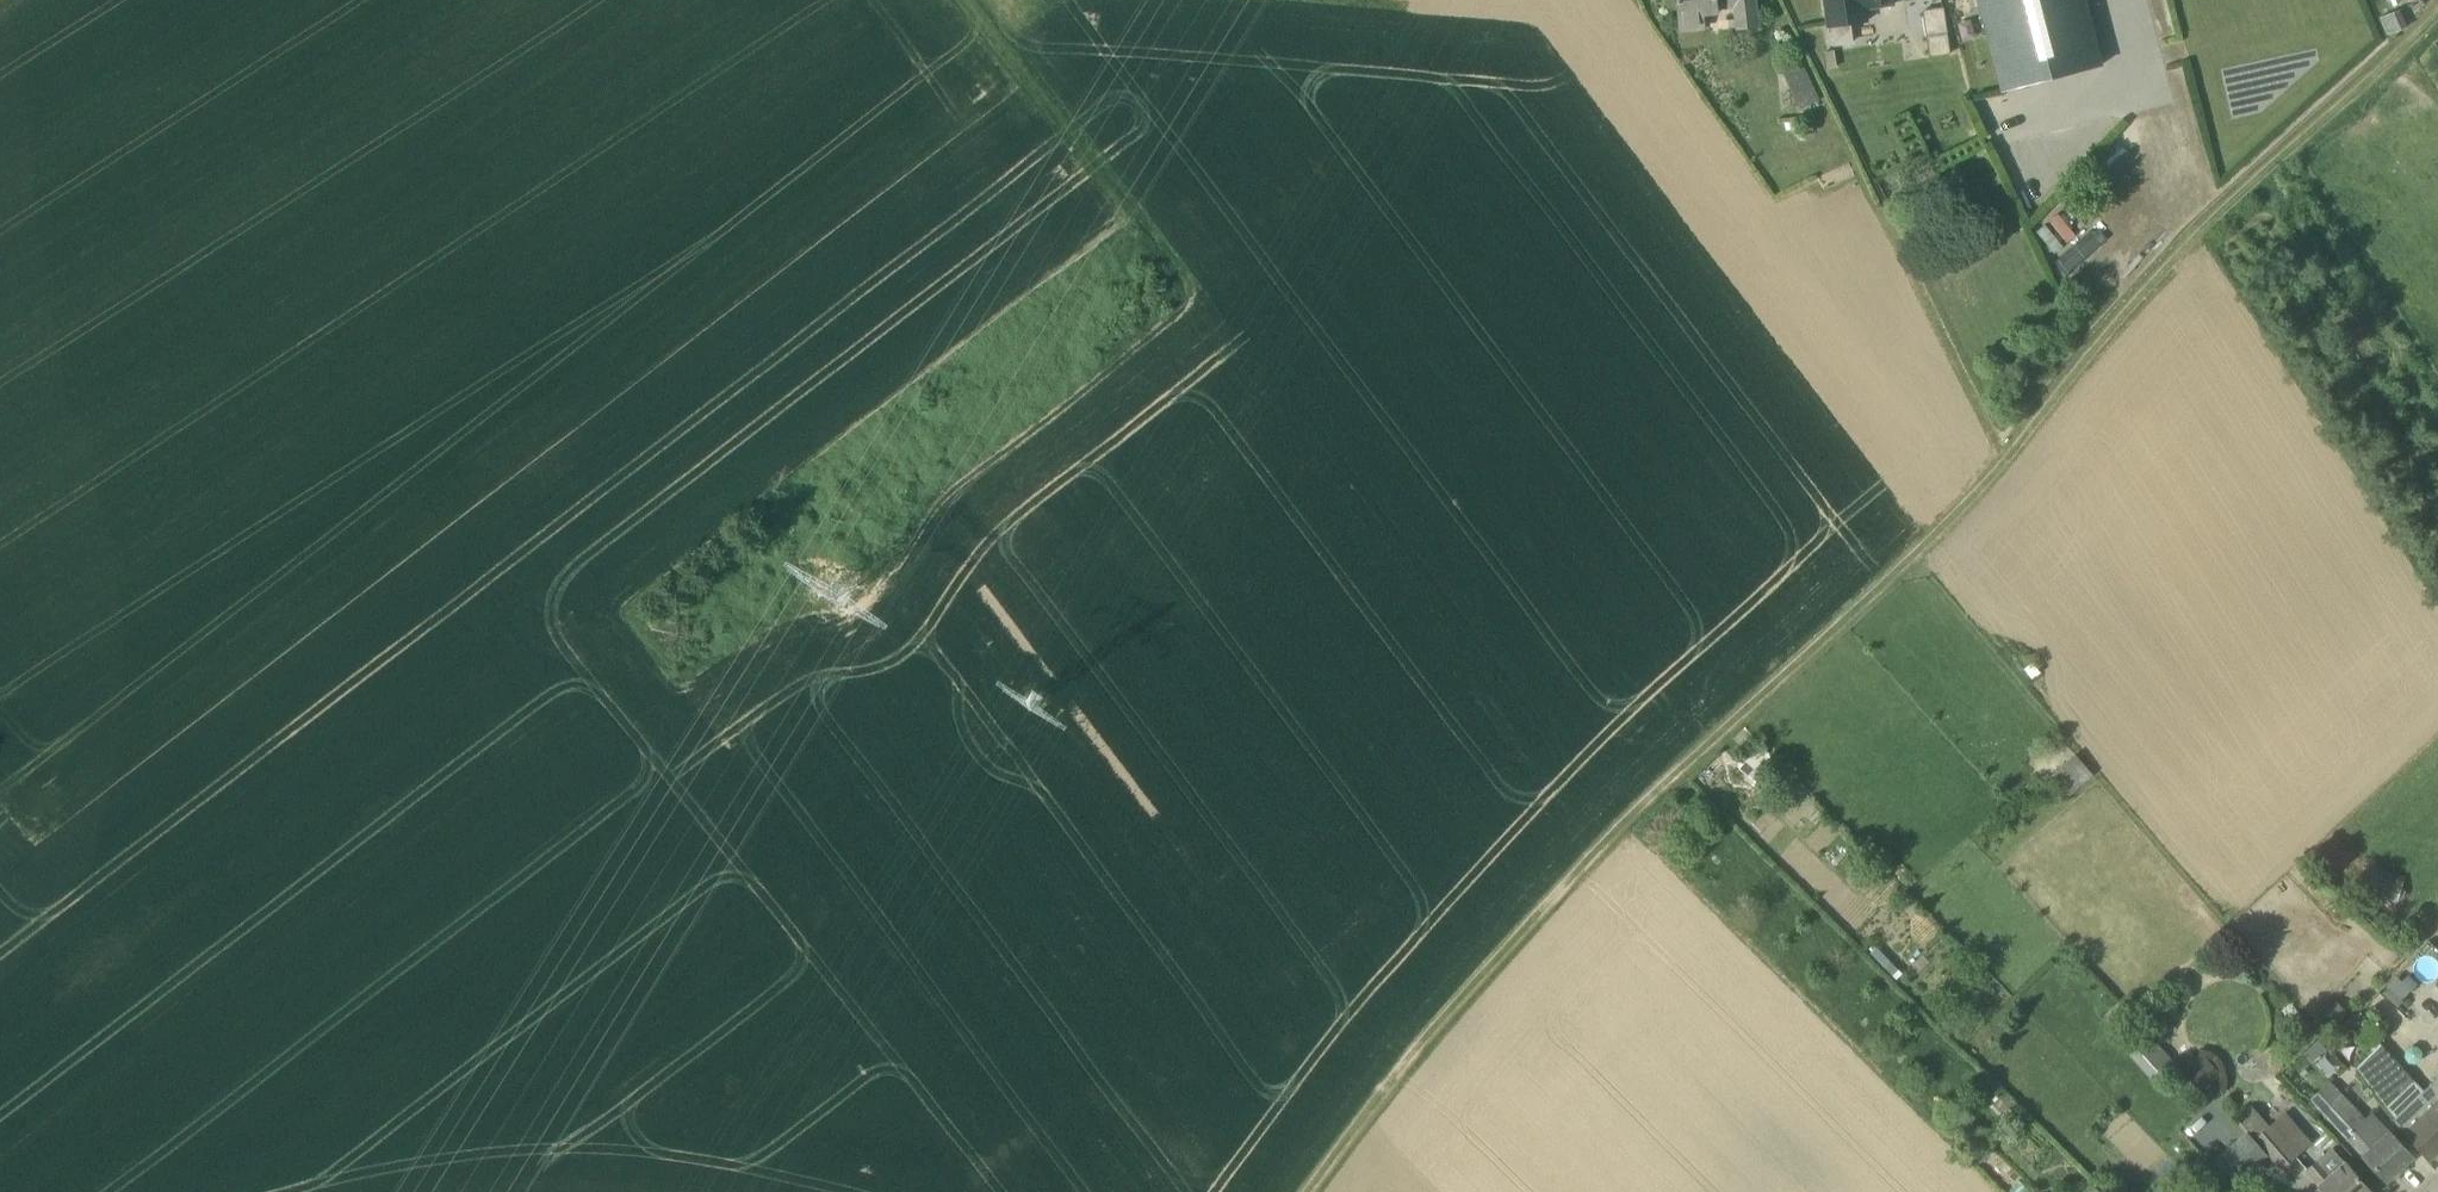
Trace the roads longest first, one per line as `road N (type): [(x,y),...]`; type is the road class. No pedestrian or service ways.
road 1 (track): [(1315,1191),(1490,969),(1621,826),(2003,463),(2119,322),(2292,145),(2437,14)]

